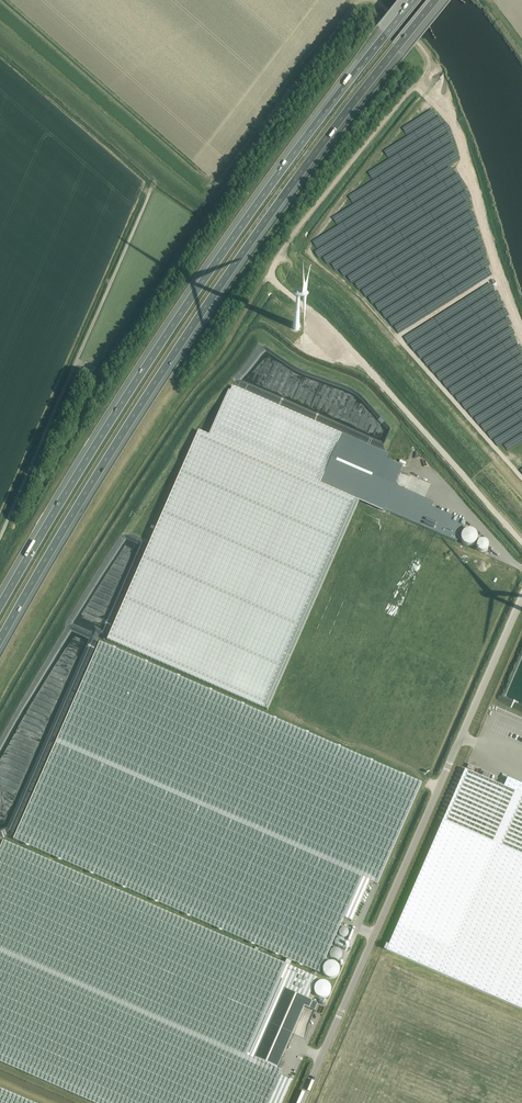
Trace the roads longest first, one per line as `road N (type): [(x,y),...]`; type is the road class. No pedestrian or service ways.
road 1 (track): [(0,708),(285,249),(429,66),(427,55),(377,0)]
road 2 (motorway): [(0,643),(194,324),(436,0)]
road 3 (motorway): [(414,0),(183,311),(0,609)]
road 4 (unclassified): [(521,600),(301,1102)]
road 5 (unclassified): [(0,538),(152,188)]
road 6 (track): [(459,1102),(495,1020),(490,1011),(366,954)]

